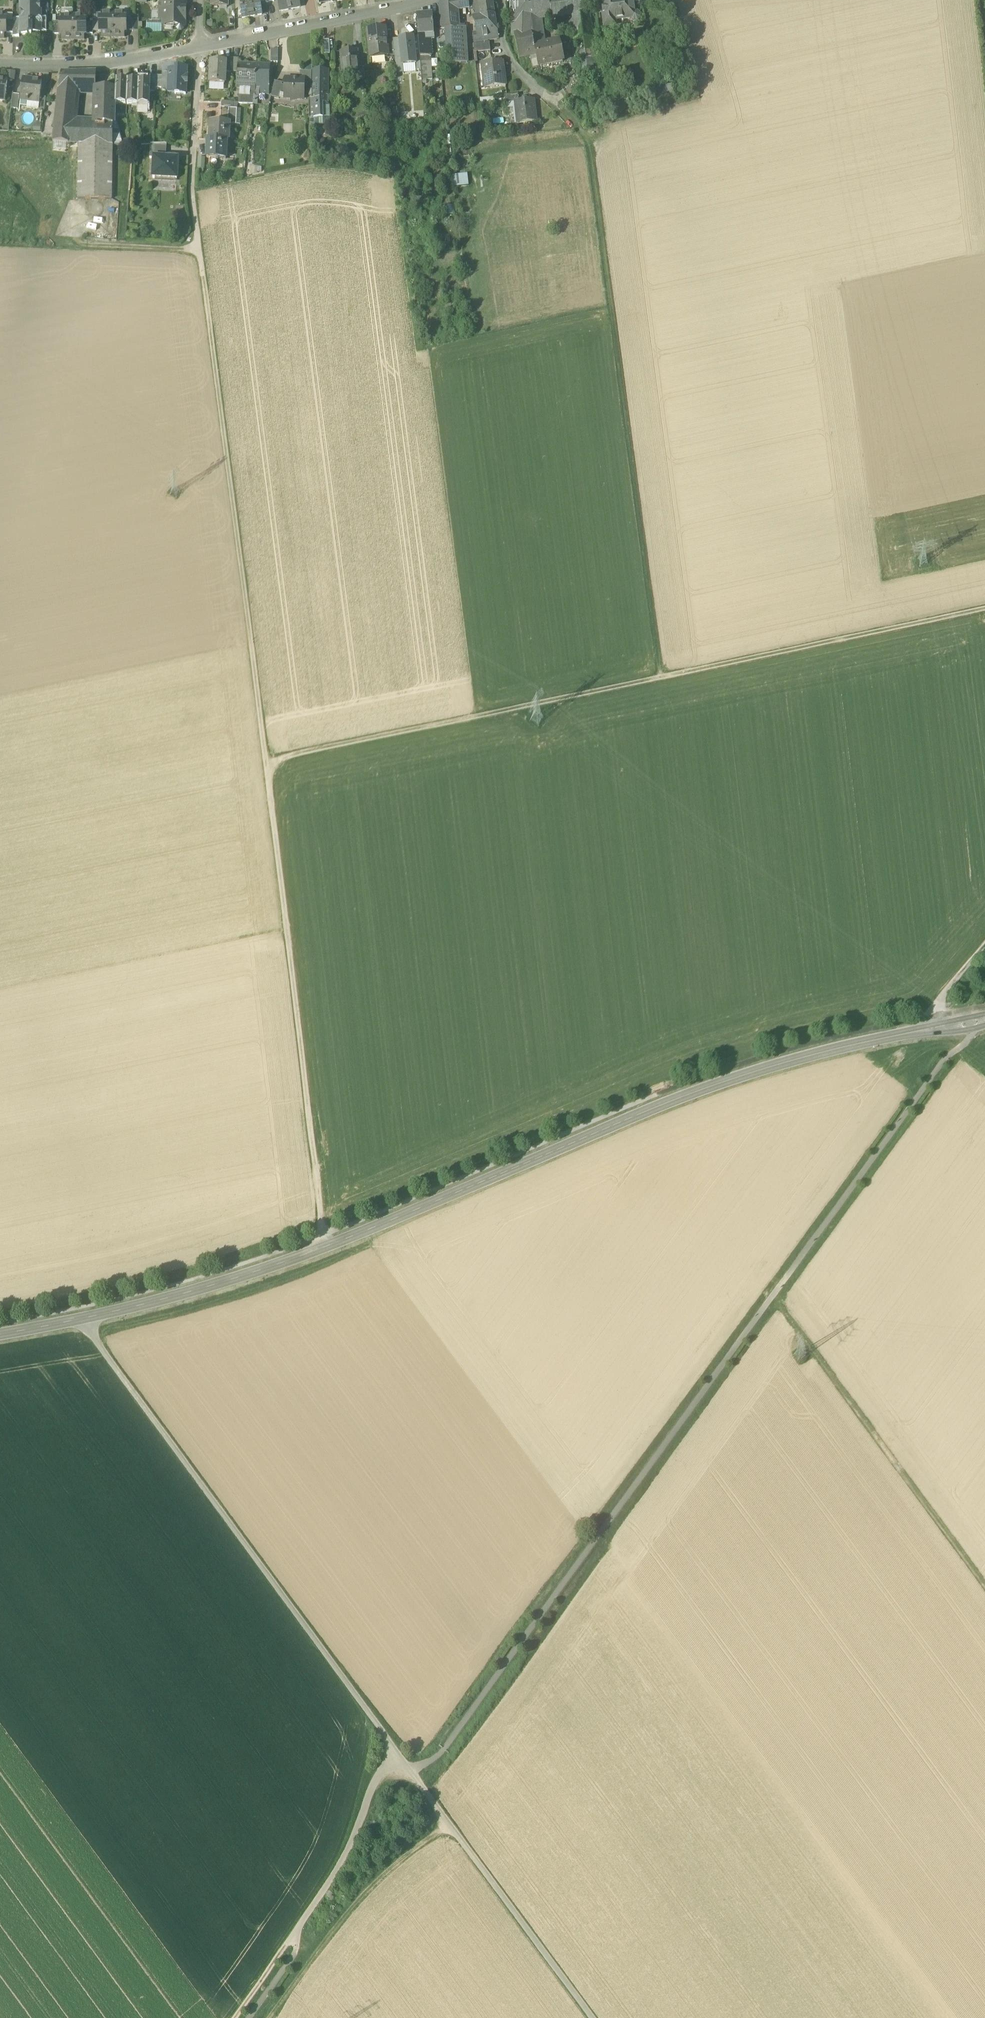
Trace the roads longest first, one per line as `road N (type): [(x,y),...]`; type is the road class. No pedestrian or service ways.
road 1 (secondary): [(0,1334),(186,1296),(739,1077),(984,1019)]
road 2 (track): [(984,609),(265,761)]
road 3 (track): [(498,0),(516,68),(587,140),(658,678)]
road 4 (track): [(397,1755),(75,1308)]
road 5 (track): [(265,761),(204,274)]
road 6 (track): [(265,761),(327,1246)]
road 7 (track): [(772,1297),(984,1589)]
road 8 (track): [(589,2017),(410,1772)]
road 9 (track): [(269,2017),(372,1882),(445,1824)]
road 10 (residential): [(197,46),(430,0)]
road 11 (unclassified): [(204,274),(193,193),(197,46)]
road 12 (track): [(397,1755),(373,1785),(350,1848),(297,1928)]
road 13 (residential): [(0,61),(103,62),(197,46)]

